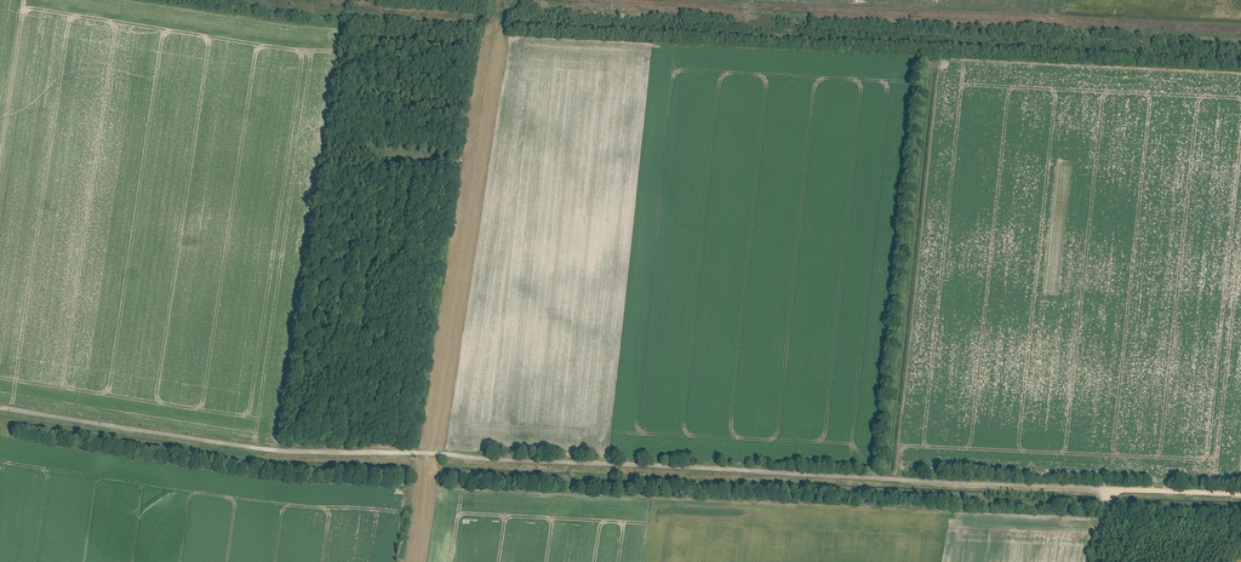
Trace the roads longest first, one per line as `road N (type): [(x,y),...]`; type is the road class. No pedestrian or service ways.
road 1 (unclassified): [(1098,561),(1105,492),(1083,483),(266,445),(0,407)]
road 2 (track): [(1240,492),(1102,490)]

